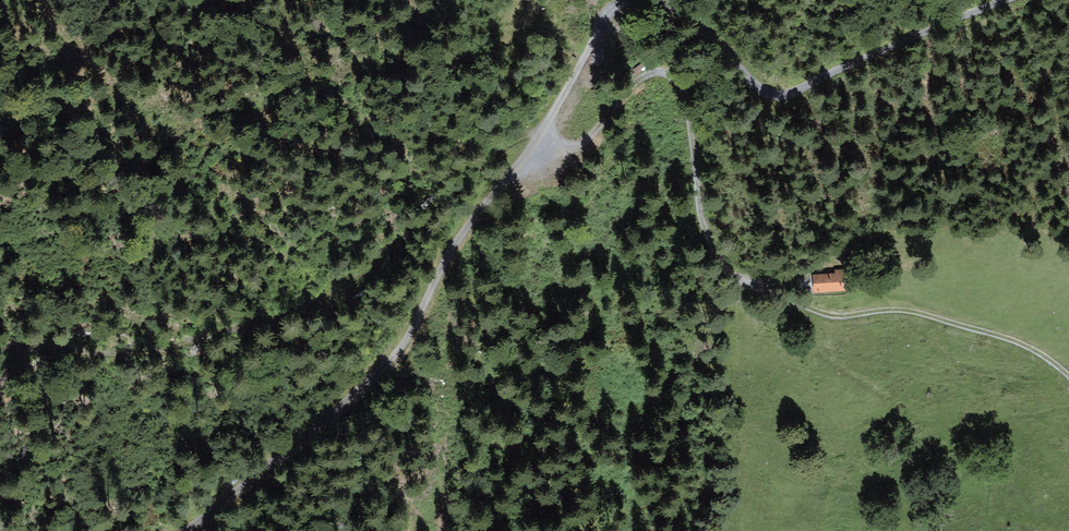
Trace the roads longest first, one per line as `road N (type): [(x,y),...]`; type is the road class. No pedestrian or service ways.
road 1 (track): [(1068,377),(1019,342),(915,312),(826,315),(744,280),(712,247),(700,212),(687,98),(670,69),(636,78),(580,143),(546,138),(507,148),(340,291),(307,309),(158,350),(41,349),(25,354),(0,386)]
road 2 (track): [(637,0),(612,12),(546,138),(471,224),(430,311),(349,402),(186,530)]
road 3 (track): [(1004,0),(787,93),(756,84),(680,10),(646,0)]

